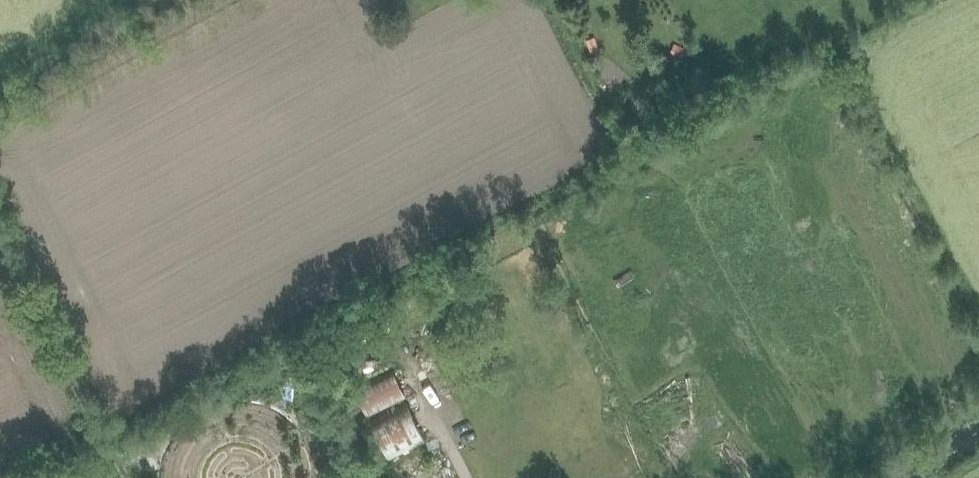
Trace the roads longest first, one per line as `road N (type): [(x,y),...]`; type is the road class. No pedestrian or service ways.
road 1 (track): [(124,477),(0,249)]
road 2 (track): [(0,124),(227,0)]

